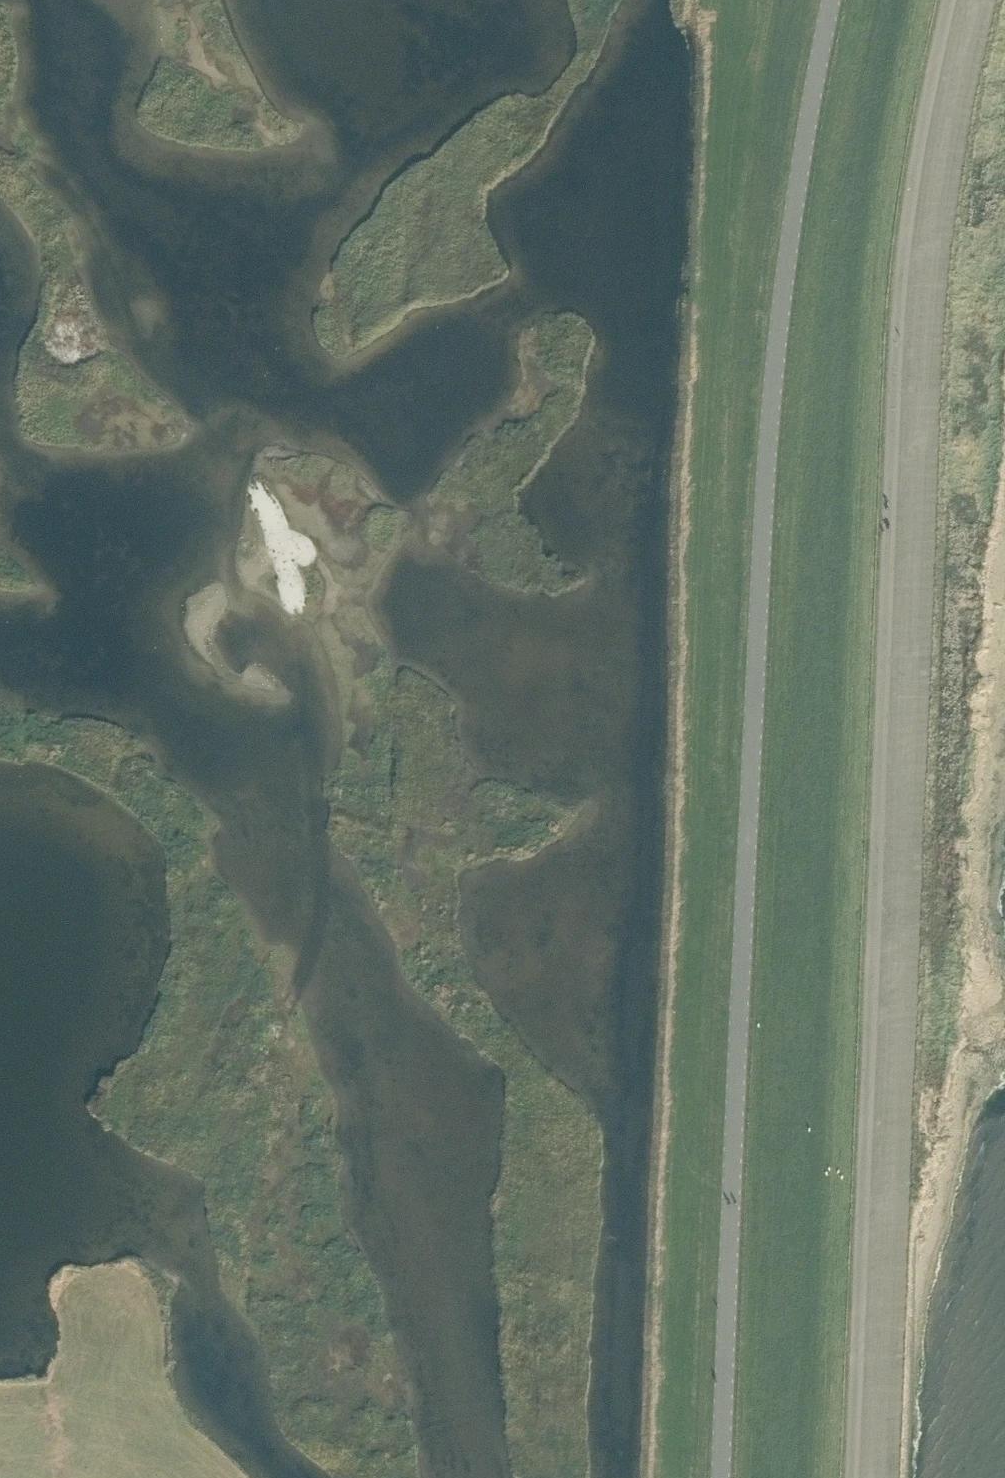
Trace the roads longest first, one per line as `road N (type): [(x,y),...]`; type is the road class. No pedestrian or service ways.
road 1 (unclassified): [(721,1477),(772,389),(833,0)]

